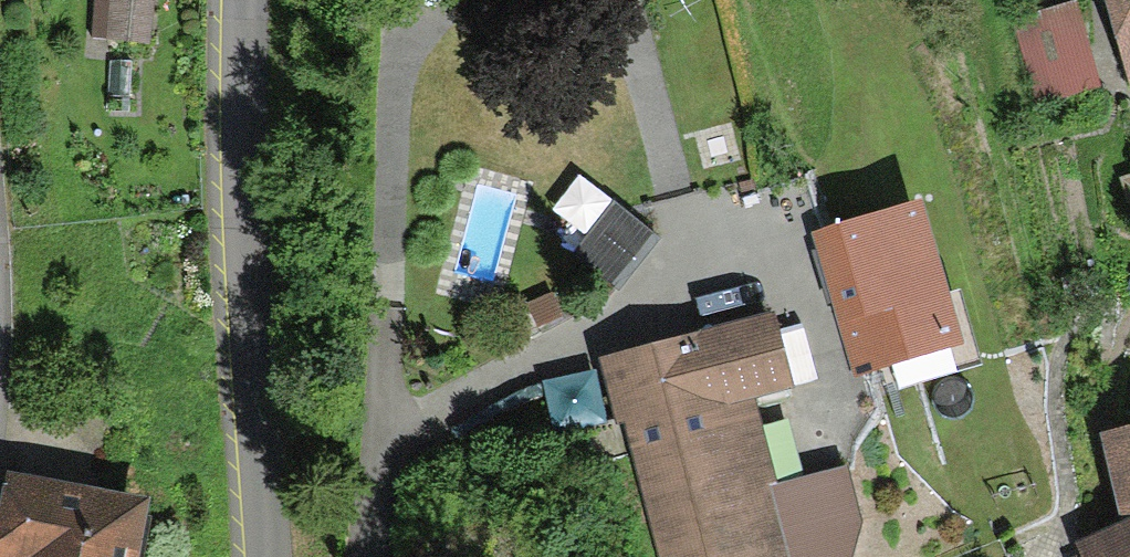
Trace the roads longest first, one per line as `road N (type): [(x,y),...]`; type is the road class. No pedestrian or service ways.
road 1 (residential): [(253,0),(247,280),(271,556)]
road 2 (residential): [(374,459),(400,55),(469,0)]
road 3 (residential): [(565,0),(621,15),(654,107),(687,261),(672,295),(574,348)]
road 4 (residential): [(374,459),(472,393),(574,348)]

